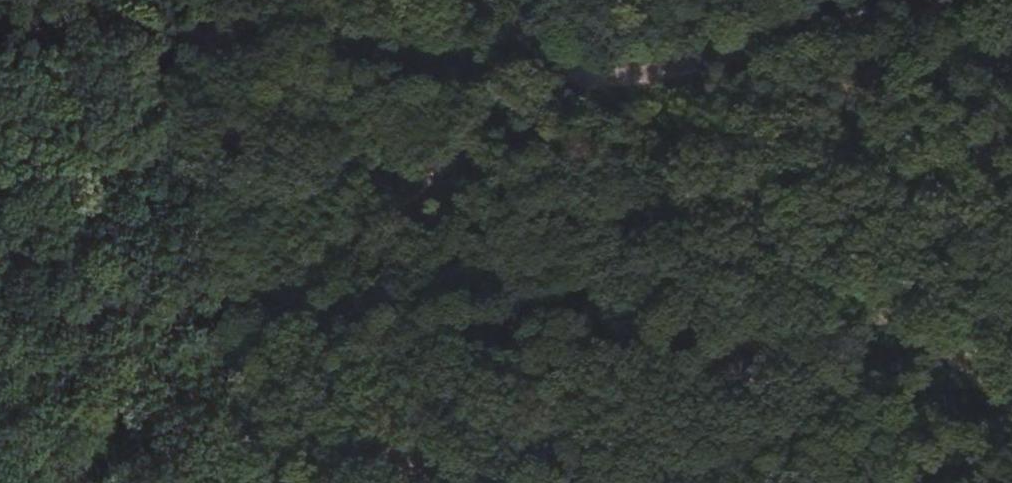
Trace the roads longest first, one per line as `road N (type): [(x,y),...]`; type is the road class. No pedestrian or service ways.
road 1 (track): [(111,482),(231,383),(310,295),(476,146),(598,73)]
road 2 (track): [(478,0),(531,40),(598,73),(674,65),(921,0)]

